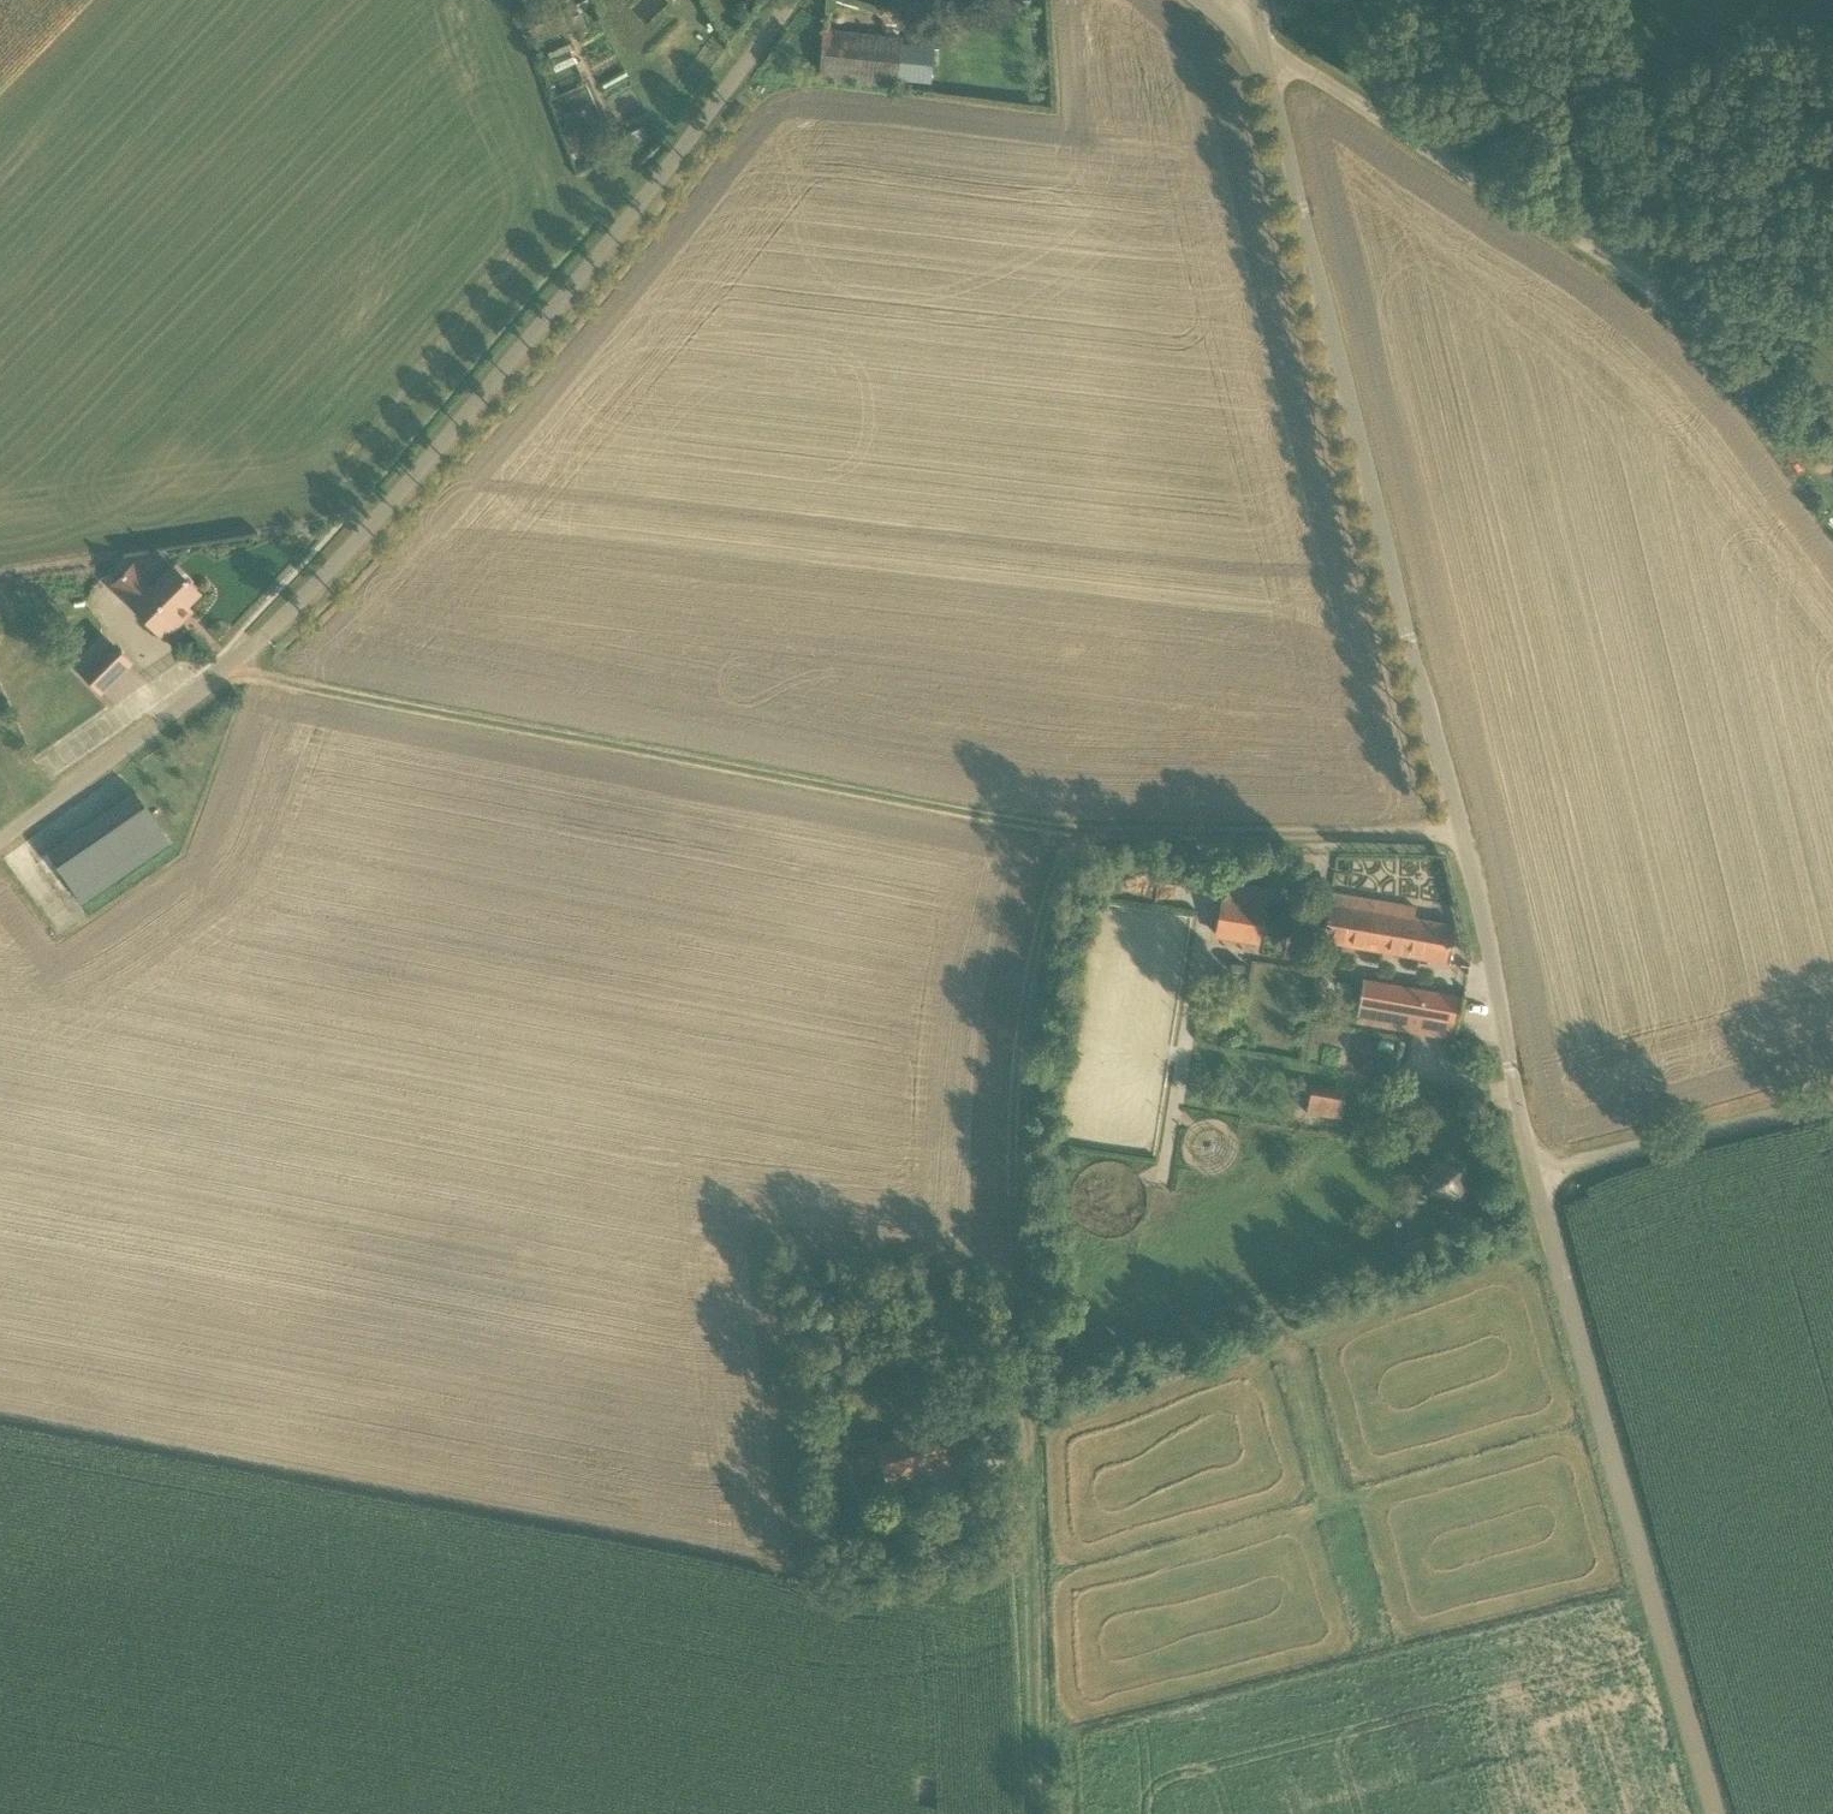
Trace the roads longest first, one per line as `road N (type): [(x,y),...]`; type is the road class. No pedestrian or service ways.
road 1 (track): [(1036,1813),(1029,1444),(1015,1241),(1019,1072),(1058,837),(1458,833)]
road 2 (unclassified): [(1533,1173),(1262,40)]
road 3 (unclassified): [(0,834),(264,632),(421,468),(736,75),(787,0)]
road 4 (track): [(1058,837),(274,686),(225,664)]
road 5 (residential): [(1533,1173),(1718,1813)]
road 6 (unclassified): [(1262,40),(1553,228),(1622,247),(1832,272)]
road 7 (unclassified): [(1832,1096),(1533,1173)]

